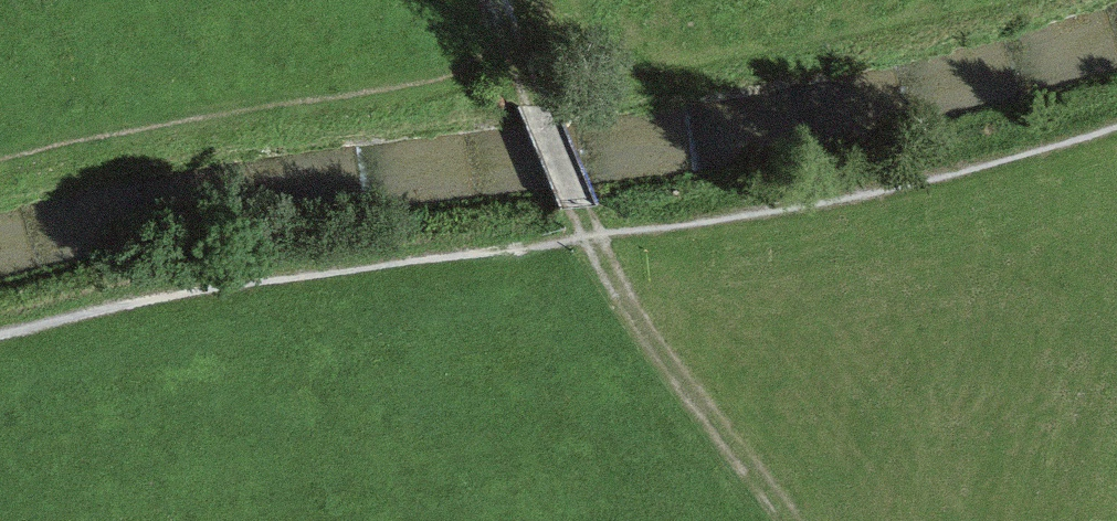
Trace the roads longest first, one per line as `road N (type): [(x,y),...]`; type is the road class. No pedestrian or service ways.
road 1 (track): [(499,0),(533,106),(598,250),(663,360),(793,520)]

